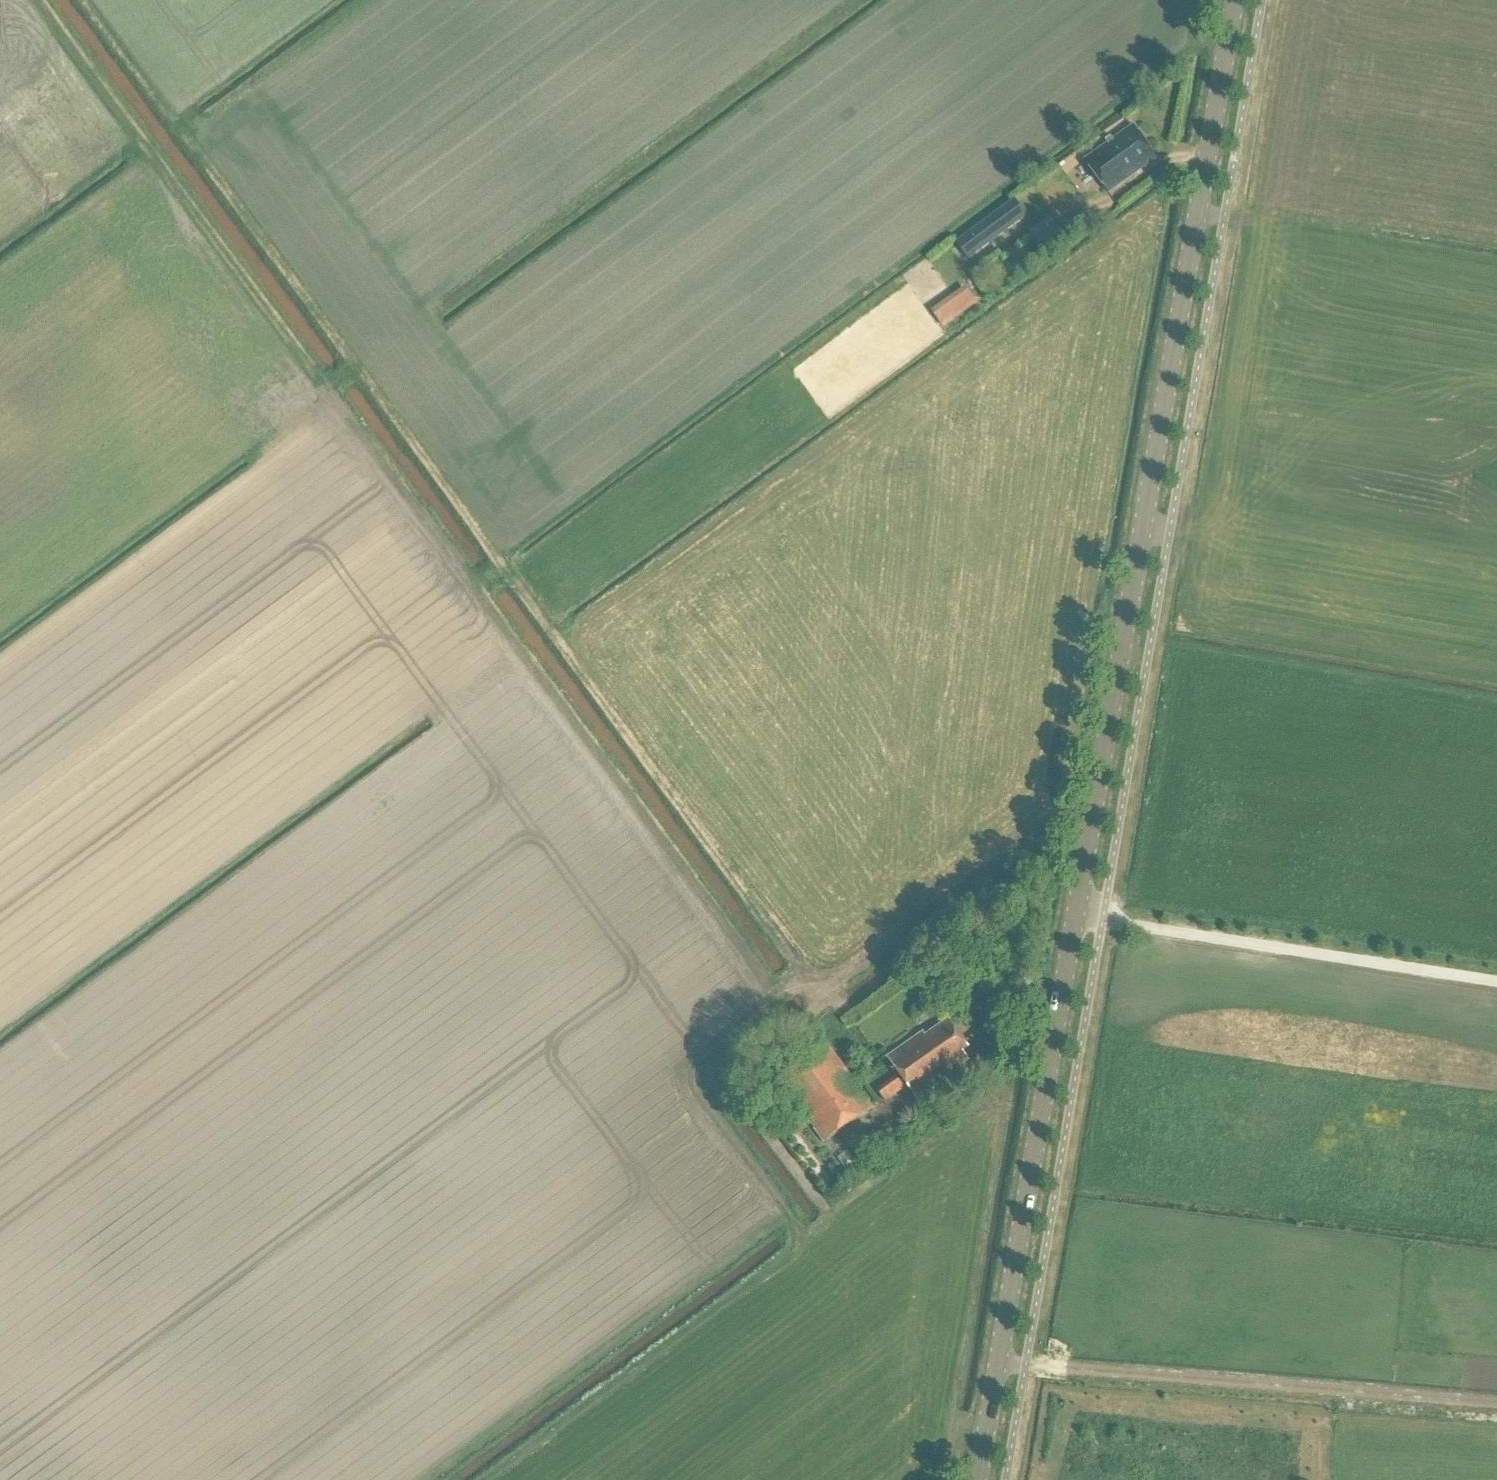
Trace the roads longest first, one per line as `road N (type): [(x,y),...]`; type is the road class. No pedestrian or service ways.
road 1 (secondary): [(978,1479),(1236,0)]

